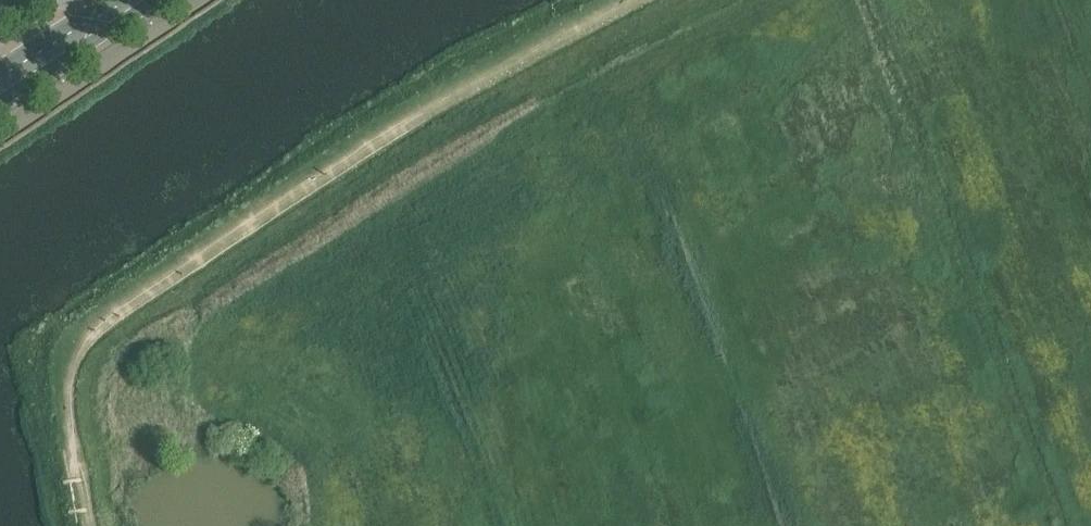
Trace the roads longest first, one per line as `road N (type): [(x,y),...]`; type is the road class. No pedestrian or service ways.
road 1 (secondary): [(0,90),(143,0)]

